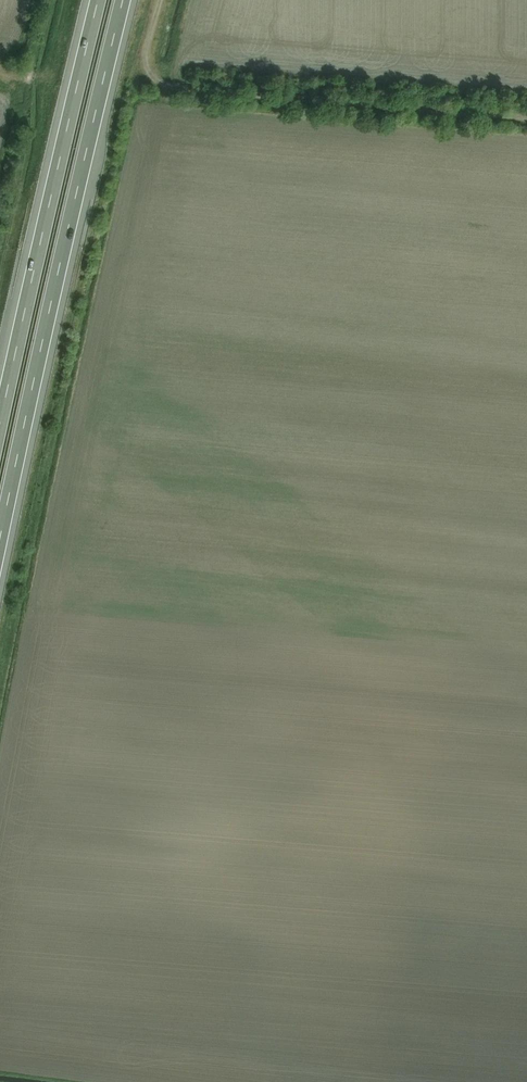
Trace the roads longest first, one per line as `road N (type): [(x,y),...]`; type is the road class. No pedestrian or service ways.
road 1 (motorway): [(0,552),(124,0)]
road 2 (track): [(162,0),(148,54),(155,80),(526,114)]
road 3 (motorway): [(101,0),(0,433)]

